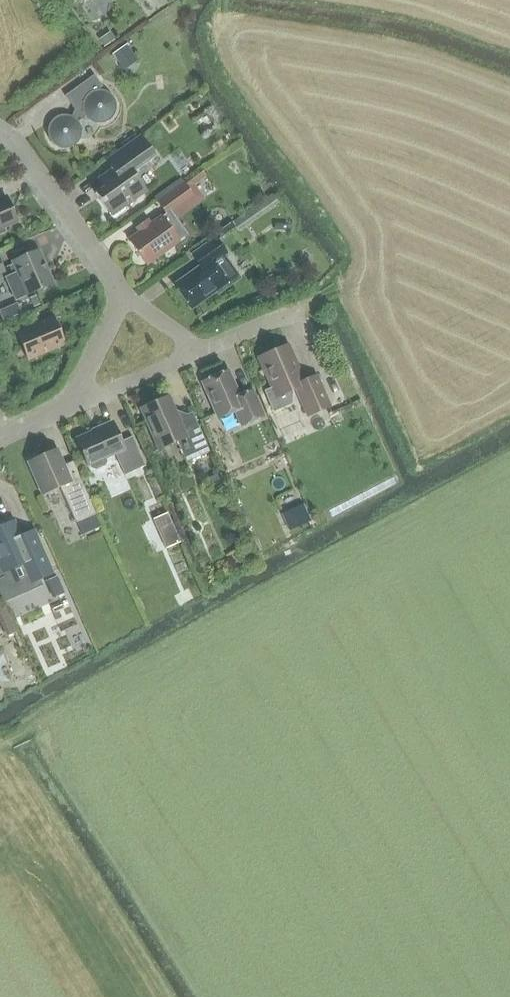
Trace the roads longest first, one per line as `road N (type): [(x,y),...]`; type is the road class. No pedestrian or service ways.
road 1 (residential): [(125,295),(0,130)]
road 2 (residential): [(68,408),(202,351)]
road 3 (residential): [(68,408),(125,295)]

